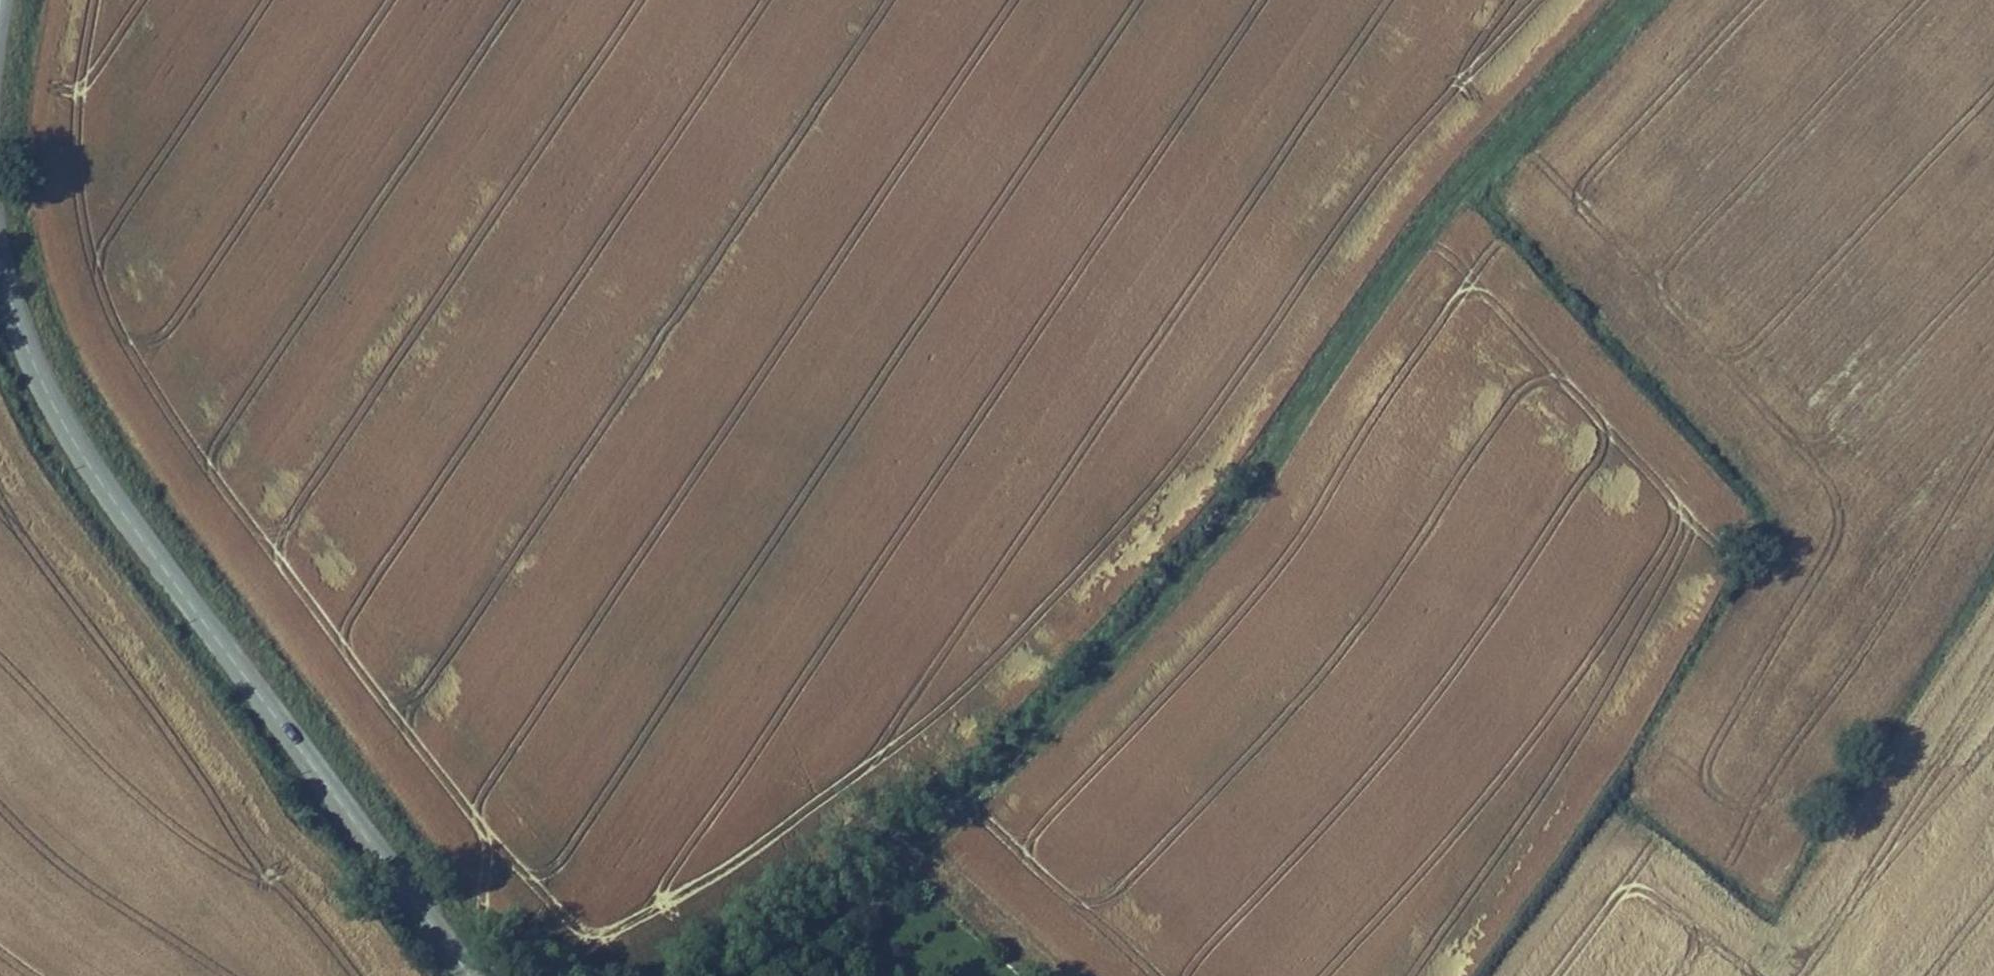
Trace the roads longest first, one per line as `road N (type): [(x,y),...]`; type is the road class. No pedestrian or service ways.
road 1 (track): [(735,975),(869,873),(1165,602),(1215,546),(1413,247),(1643,0)]
road 2 (tertiary): [(467,975),(83,455),(23,334),(0,244)]

